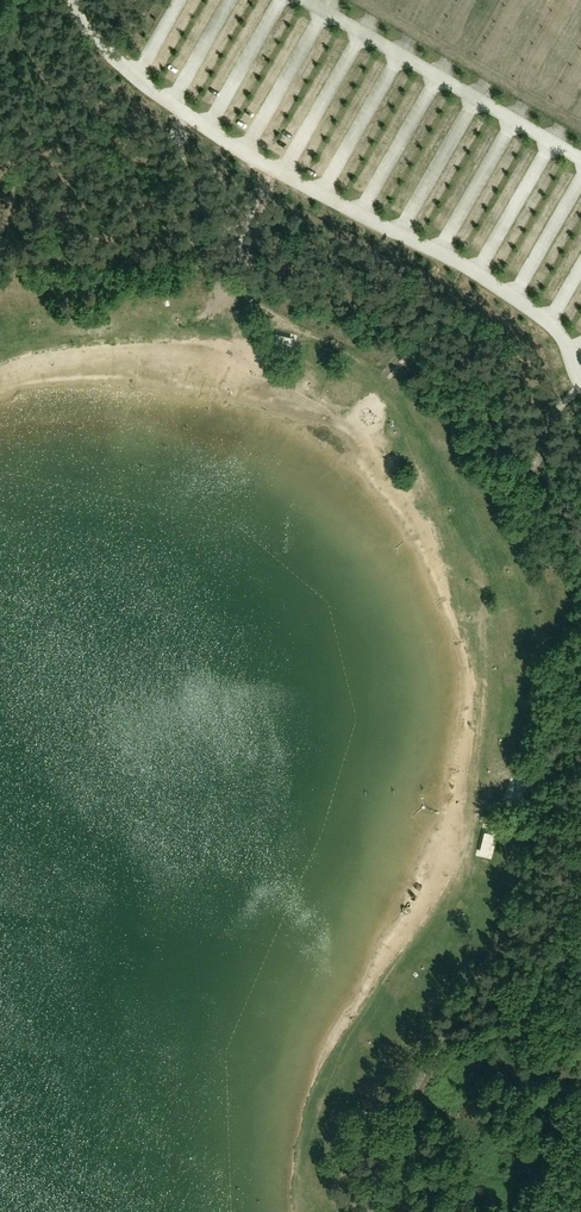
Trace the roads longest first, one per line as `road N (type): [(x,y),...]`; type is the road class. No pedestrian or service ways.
road 1 (track): [(580,734),(536,768),(496,865),(471,862),(465,833),(487,634),(485,547),(440,459),(365,372),(296,323),(226,293),(228,241),(259,220),(260,195),(274,165)]
road 2 (unclassified): [(19,13),(45,72),(62,90),(160,133),(253,211),(334,241),(500,348),(580,428)]
road 3 (track): [(372,1211),(397,1116),(420,1084),(451,1011),(532,898),(580,786)]
road 4 (track): [(225,260),(0,257)]

